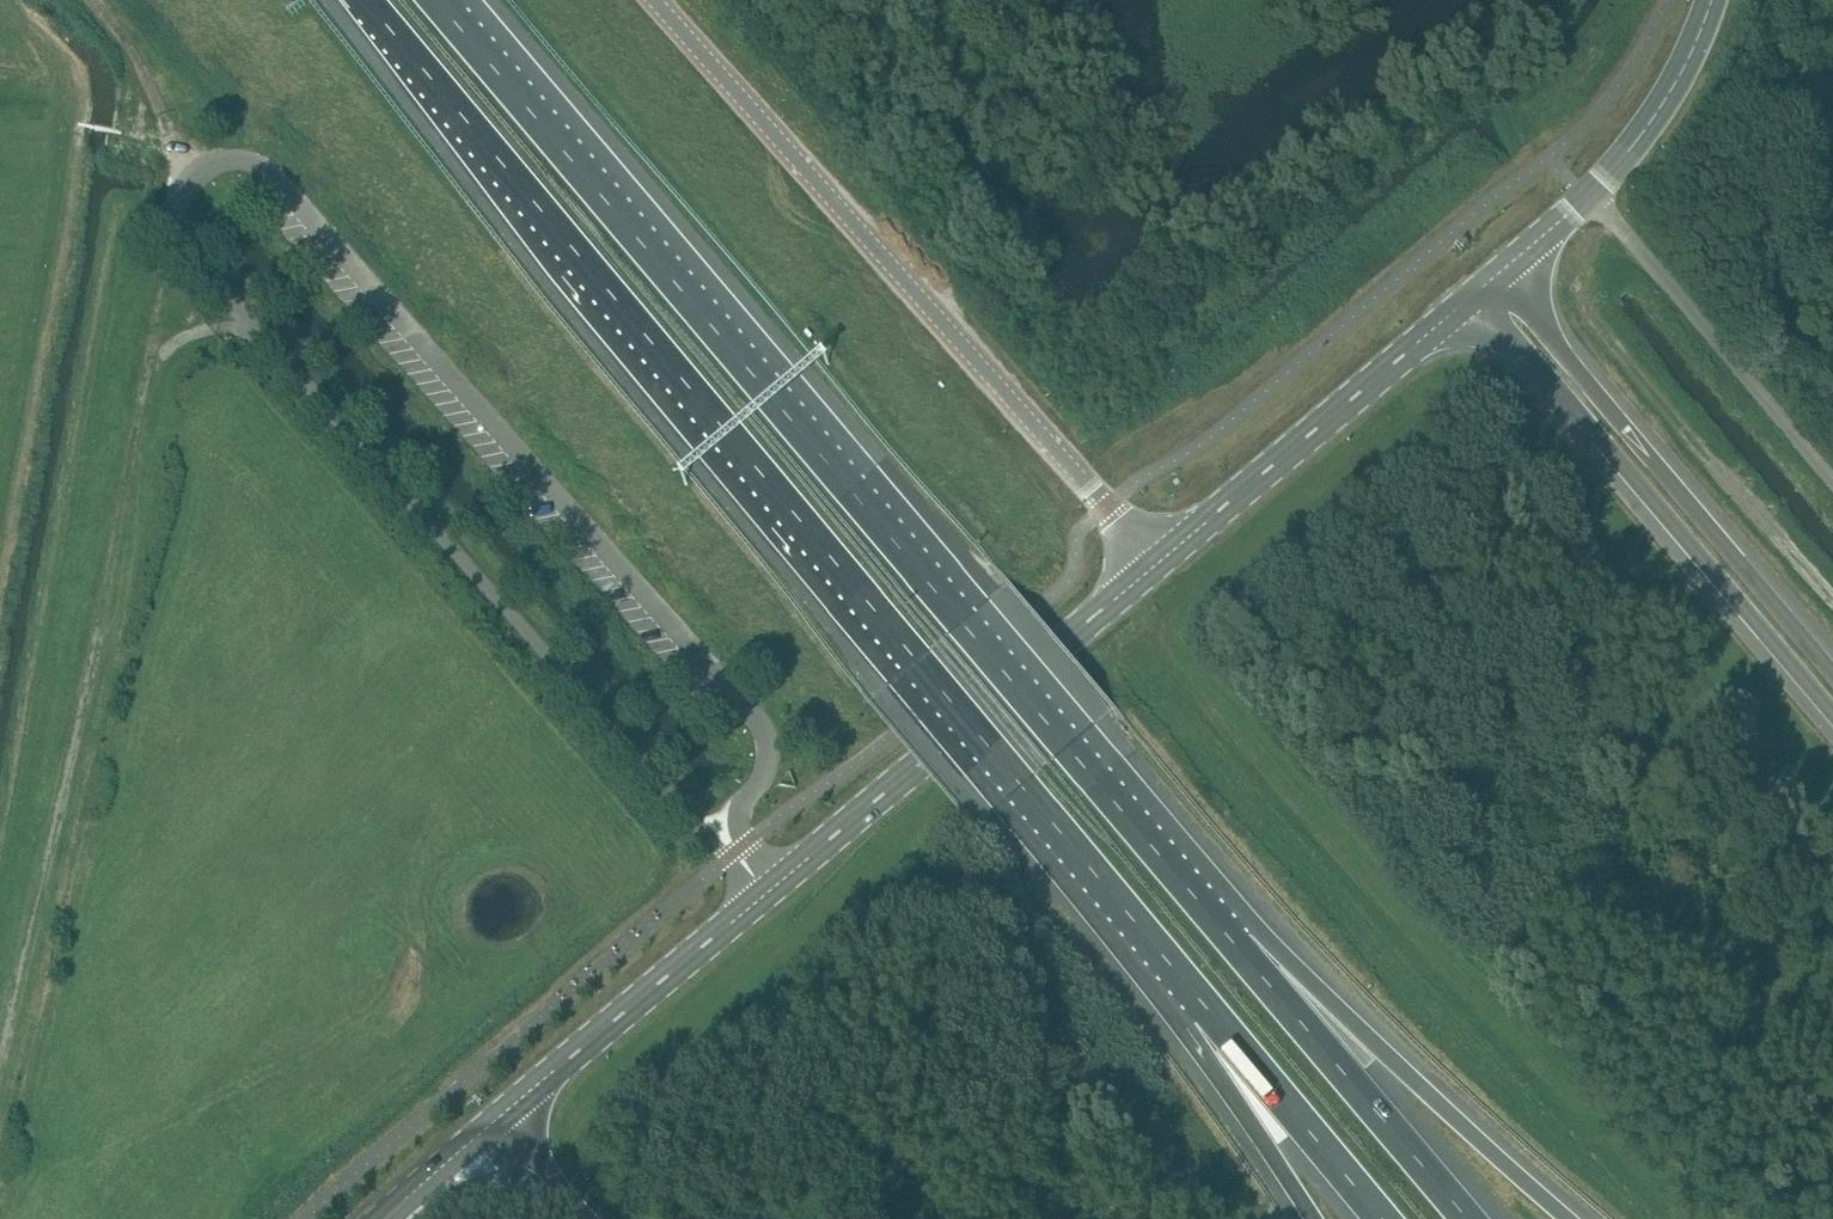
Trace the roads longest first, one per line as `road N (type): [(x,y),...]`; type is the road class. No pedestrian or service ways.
road 1 (motorway): [(365,0),(1201,1005)]
road 2 (motorway): [(1229,937),(437,0)]
road 3 (unclassified): [(176,208),(189,174),(239,161),(265,166),(734,695),(763,734),(768,765),(724,861)]
road 4 (unclassified): [(176,208),(194,258),(724,861)]
road 5 (unclassified): [(1157,565),(660,0)]
road 6 (track): [(0,1069),(159,355)]
road 7 (motorway): [(1476,293),(1832,713)]
road 8 (tertiary): [(758,904),(1157,565)]
road 9 (motorway): [(1832,671),(1497,275)]
road 10 (motorway): [(1569,1218),(1384,1055),(1229,937)]
road 11 (tertiary): [(1157,565),(1476,293)]
road 12 (motorway): [(1475,1218),(1229,937)]
road 13 (tertiary): [(1497,275),(1590,197),(1647,128),(1698,51),(1712,0)]
road 14 (tertiary): [(502,1115),(758,904)]
road 15 (motorway): [(1201,1005),(1382,1218)]
road 16 (motorway): [(1201,1005),(1313,1218)]
road 17 (track): [(189,174),(142,57),(91,0)]
road 18 (motorway): [(587,1218),(502,1115)]
road 19 (tertiary): [(384,1218),(479,1135)]

